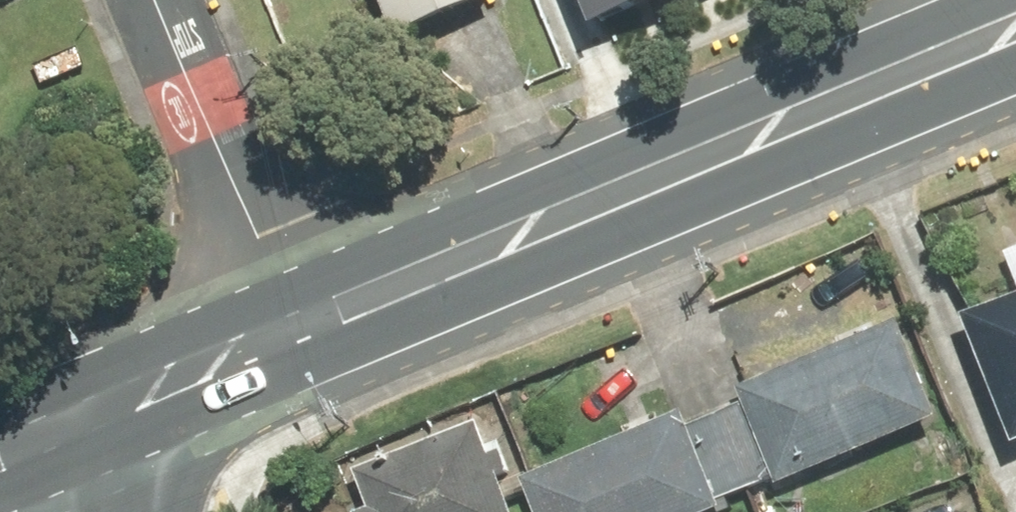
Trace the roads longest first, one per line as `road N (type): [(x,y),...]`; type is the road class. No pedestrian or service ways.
road 1 (primary): [(1015,31),(293,333)]
road 2 (residential): [(293,333),(150,0)]
road 3 (primary): [(293,333),(68,423)]

